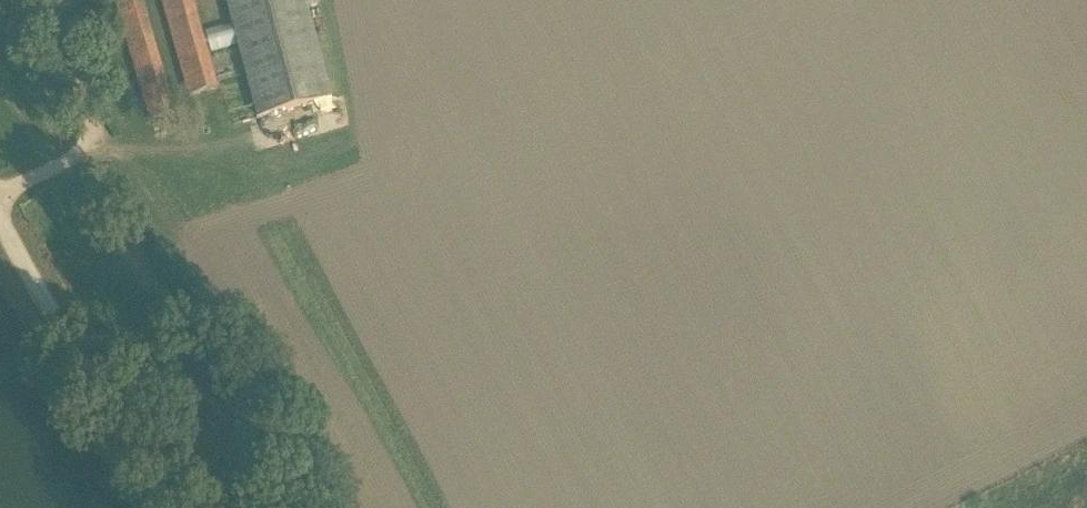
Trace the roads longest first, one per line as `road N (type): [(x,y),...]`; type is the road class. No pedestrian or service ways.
road 1 (track): [(0,218),(172,507)]

